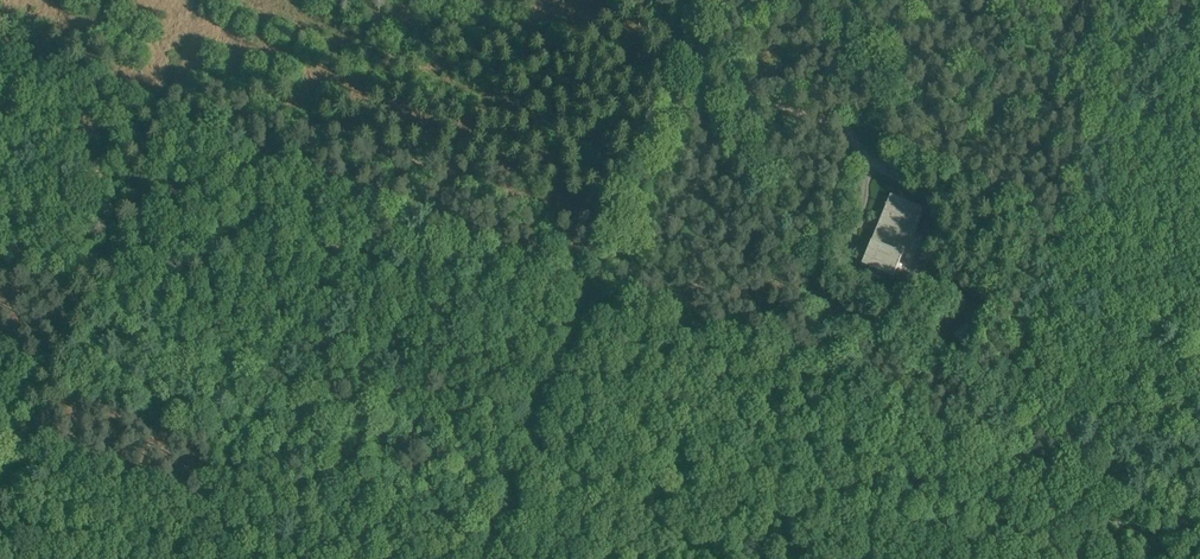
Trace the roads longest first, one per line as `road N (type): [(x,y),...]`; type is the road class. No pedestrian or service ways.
road 1 (track): [(0,29),(1199,533)]
road 2 (track): [(223,0),(5,558)]
road 3 (track): [(705,27),(492,558)]
road 4 (track): [(873,145),(745,66),(705,27),(695,0)]

